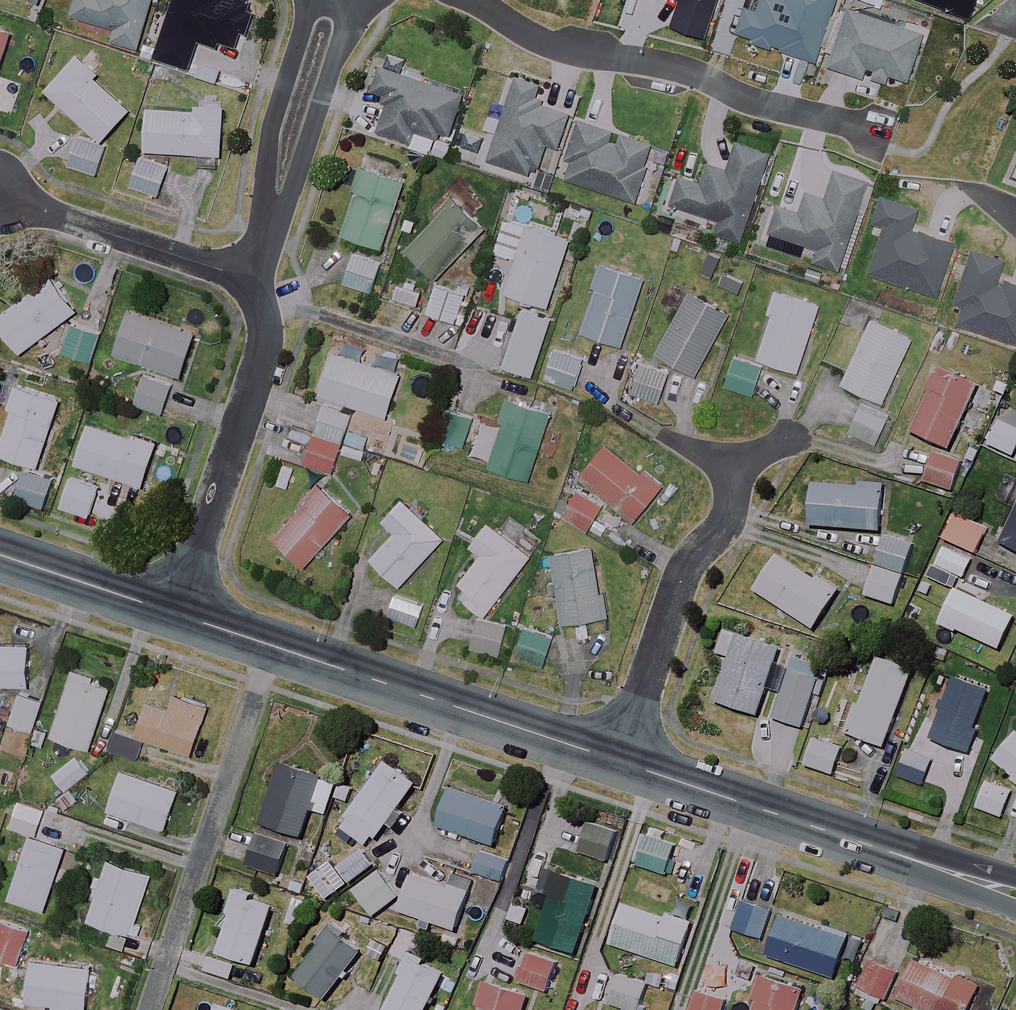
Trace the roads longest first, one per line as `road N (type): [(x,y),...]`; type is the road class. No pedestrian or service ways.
road 1 (residential): [(473,0),(539,37),(599,55),(663,63),(872,132)]
road 2 (tertiary): [(1015,892),(618,760)]
road 3 (residential): [(147,1009),(272,645)]
road 4 (tertiary): [(618,760),(272,645)]
road 5 (residential): [(180,615),(264,356),(250,277)]
road 6 (residential): [(618,760),(676,586),(726,512),(738,472)]
road 7 (residential): [(250,277),(0,192)]
road 8 (residential): [(352,0),(288,203),(270,220)]
road 9 (residential): [(270,220),(263,198),(272,135),(308,0)]
road 10 (tertiary): [(180,615),(0,554)]

